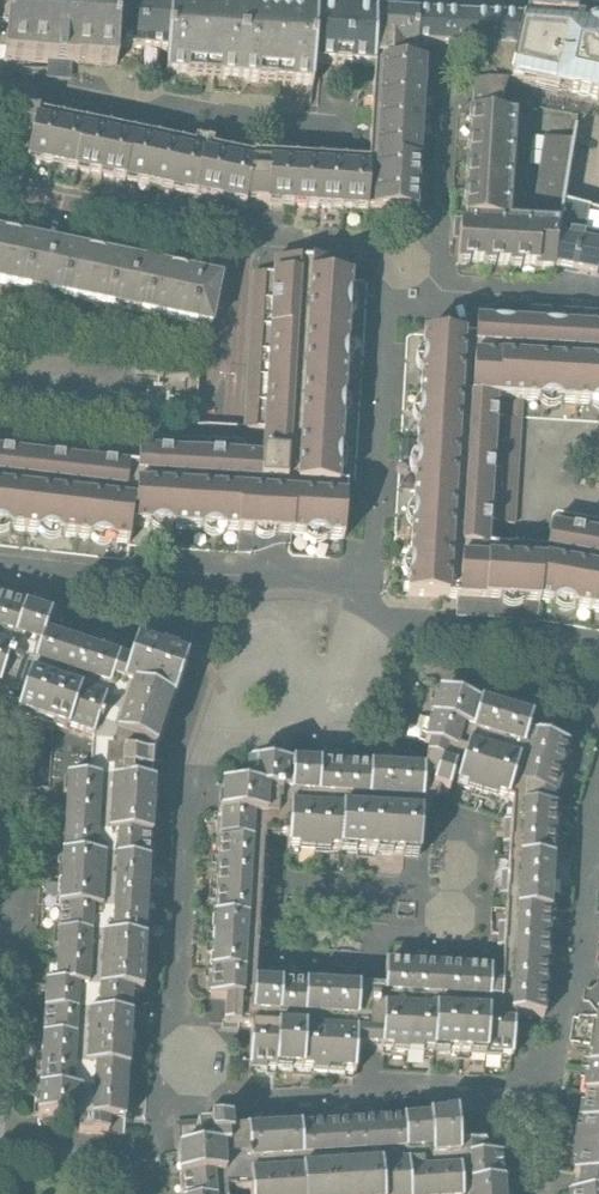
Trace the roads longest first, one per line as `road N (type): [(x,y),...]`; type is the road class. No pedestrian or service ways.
road 1 (residential): [(0,190),(241,239),(228,360)]

